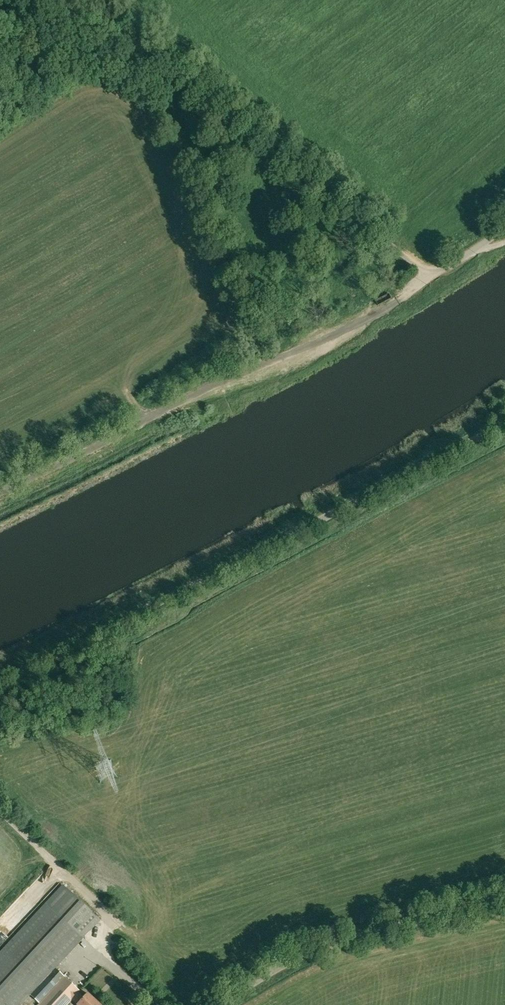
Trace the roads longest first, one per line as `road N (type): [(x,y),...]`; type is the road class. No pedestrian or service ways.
road 1 (unclassified): [(504,423),(0,678)]
road 2 (unclassified): [(0,57),(57,24),(107,19),(434,271)]
road 3 (track): [(405,301),(348,335),(212,388),(0,495)]
road 4 (unclassified): [(216,1004),(327,947),(504,899)]
road 5 (track): [(92,954),(117,923),(0,808)]

